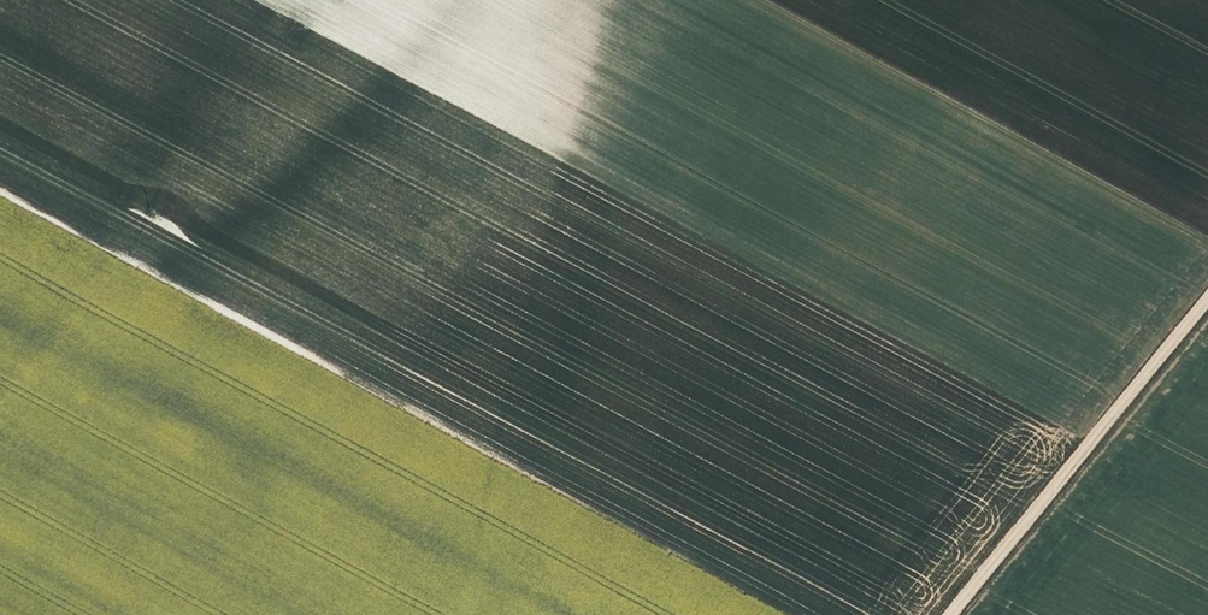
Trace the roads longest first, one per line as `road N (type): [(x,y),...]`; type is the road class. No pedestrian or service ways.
road 1 (track): [(1207,302),(953,614)]

